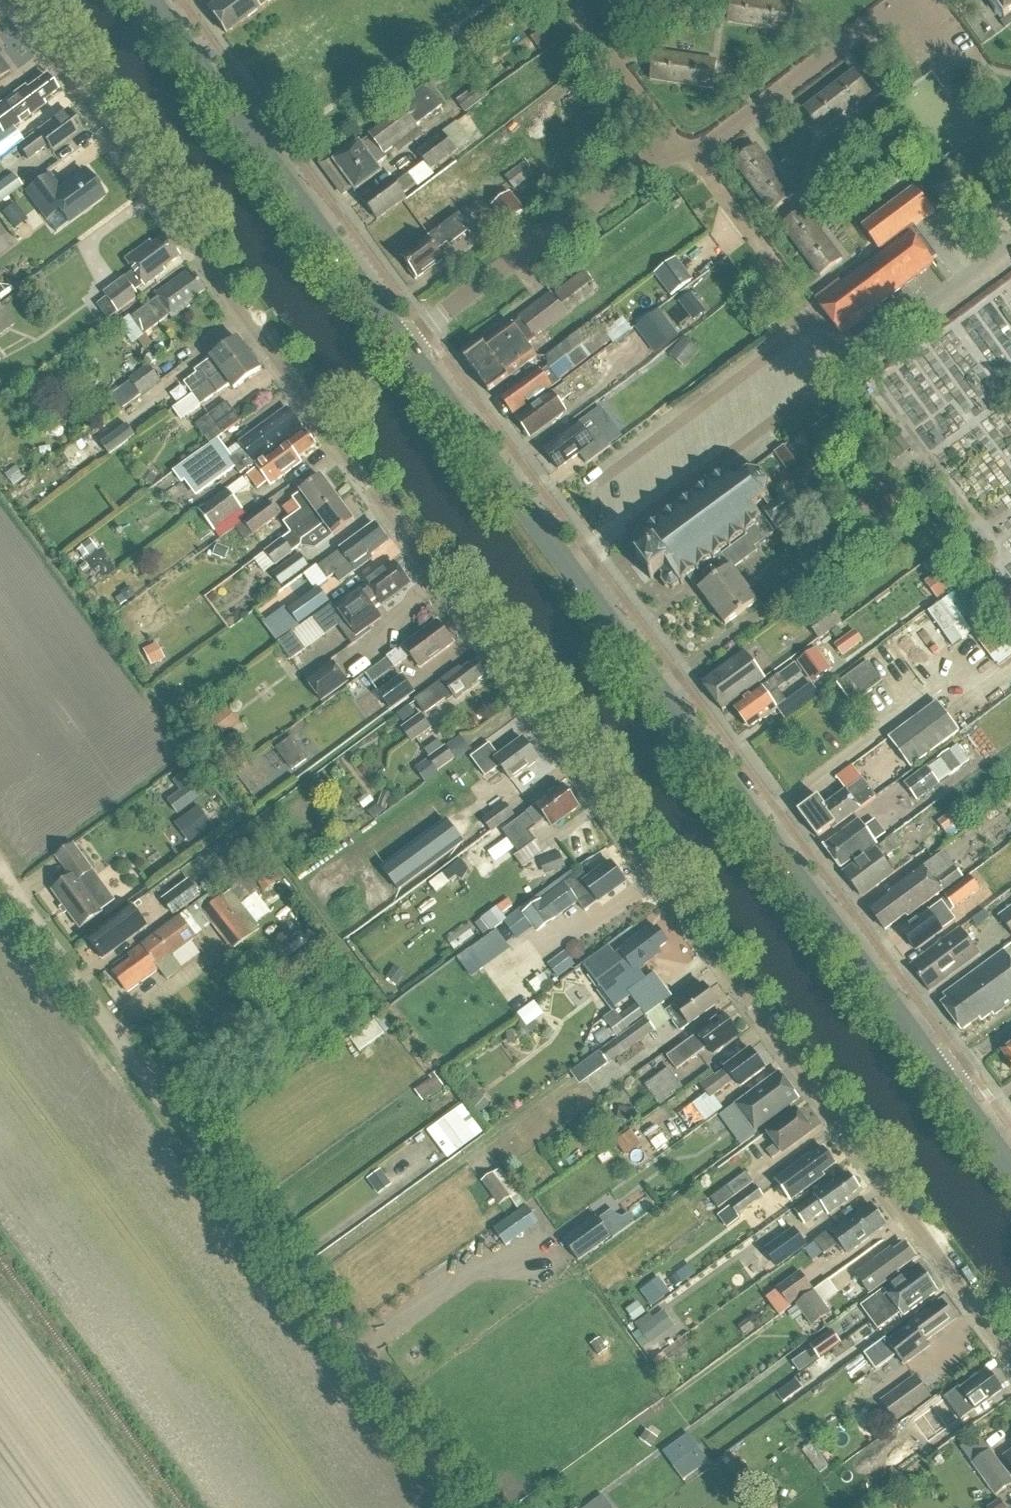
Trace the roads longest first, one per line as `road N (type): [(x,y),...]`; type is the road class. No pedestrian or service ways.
road 1 (unclassified): [(1010,1354),(15,0)]
road 2 (unclassified): [(0,872),(469,1507)]
road 3 (secondary): [(937,1086),(574,568)]
road 4 (residential): [(574,568),(847,364),(686,151)]
road 5 (secondary): [(408,343),(153,0)]
road 6 (residential): [(408,343),(643,165),(686,151)]
road 7 (secondary): [(574,568),(408,343)]
road 8 (residential): [(686,151),(907,0)]
road 9 (residential): [(686,151),(575,0)]
road 10 (secondary): [(1010,1185),(937,1086)]

